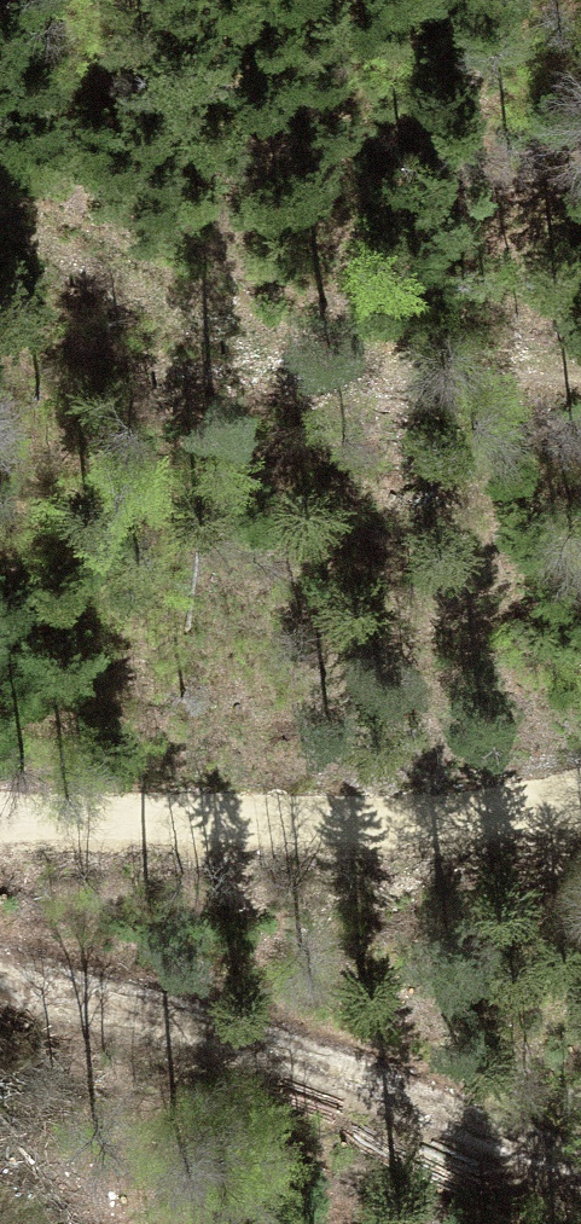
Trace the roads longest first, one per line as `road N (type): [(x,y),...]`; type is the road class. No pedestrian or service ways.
road 1 (track): [(0,986),(174,1023),(517,1147),(580,1162)]
road 2 (track): [(580,800),(424,830),(320,832),(0,812)]
road 3 (track): [(347,372),(0,213)]
road 4 (track): [(347,372),(580,381)]

